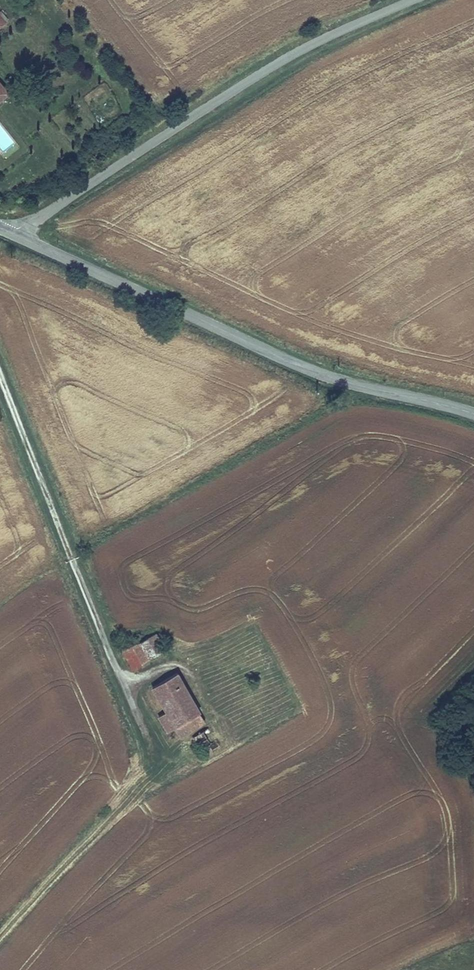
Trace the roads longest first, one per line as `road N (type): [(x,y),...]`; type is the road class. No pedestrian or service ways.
road 1 (tertiary): [(473,415),(304,369),(17,237)]
road 2 (unclassified): [(17,237),(285,59),(413,0)]
road 3 (track): [(148,732),(149,763),(136,793),(0,934)]

